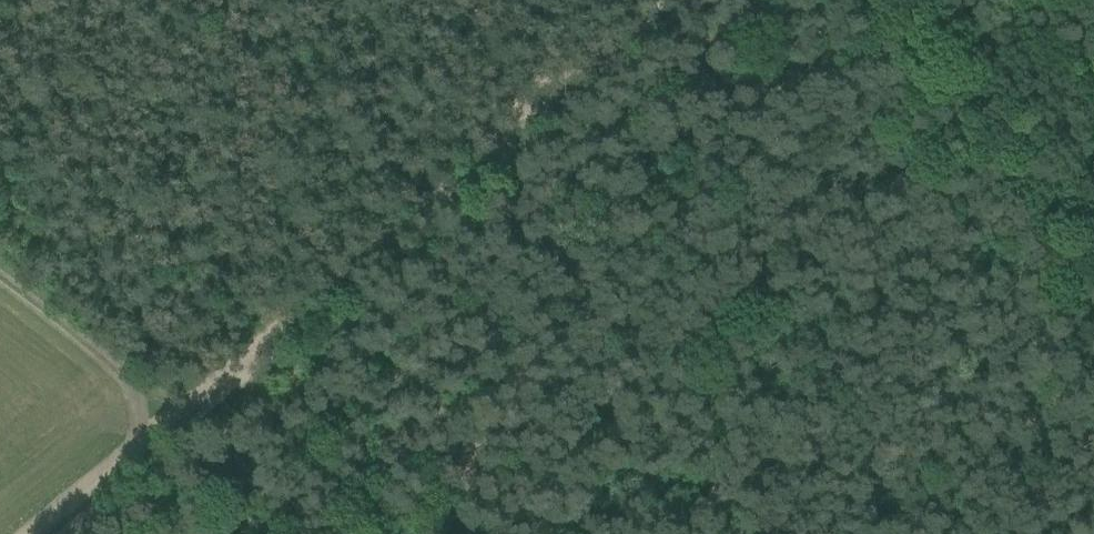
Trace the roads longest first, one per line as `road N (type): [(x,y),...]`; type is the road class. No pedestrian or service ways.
road 1 (track): [(26,533),(665,0)]
road 2 (track): [(1093,222),(865,0)]
road 3 (track): [(473,0),(538,130)]

